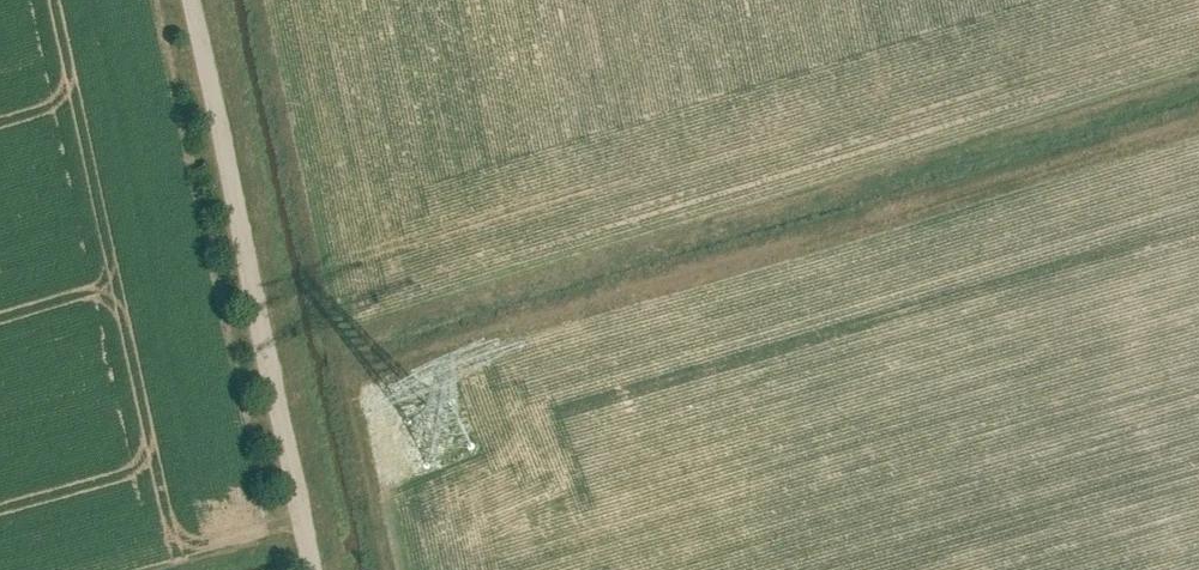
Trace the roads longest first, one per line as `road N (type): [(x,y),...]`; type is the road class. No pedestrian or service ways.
road 1 (track): [(180,0),(299,569)]

